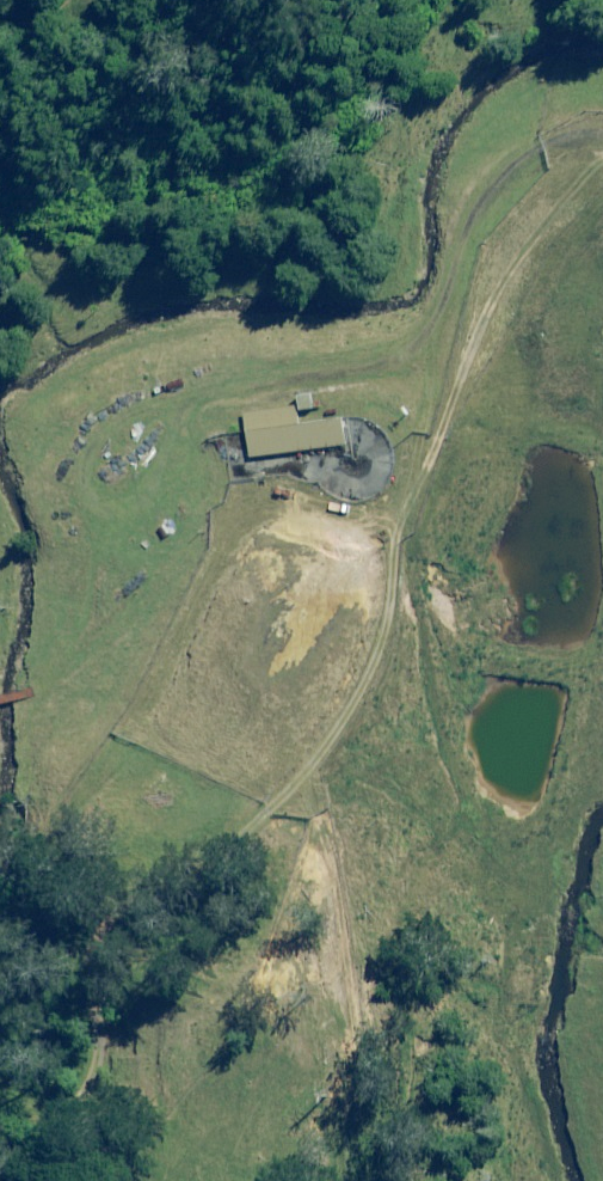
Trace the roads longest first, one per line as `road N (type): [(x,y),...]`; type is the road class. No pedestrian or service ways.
road 1 (track): [(400,370),(377,395),(332,520),(272,735),(180,872),(99,949),(77,1109),(7,1180)]
road 2 (track): [(0,962),(61,854),(123,709),(161,515),(237,397),(400,370)]
road 3 (track): [(400,370),(437,305),(602,230)]

